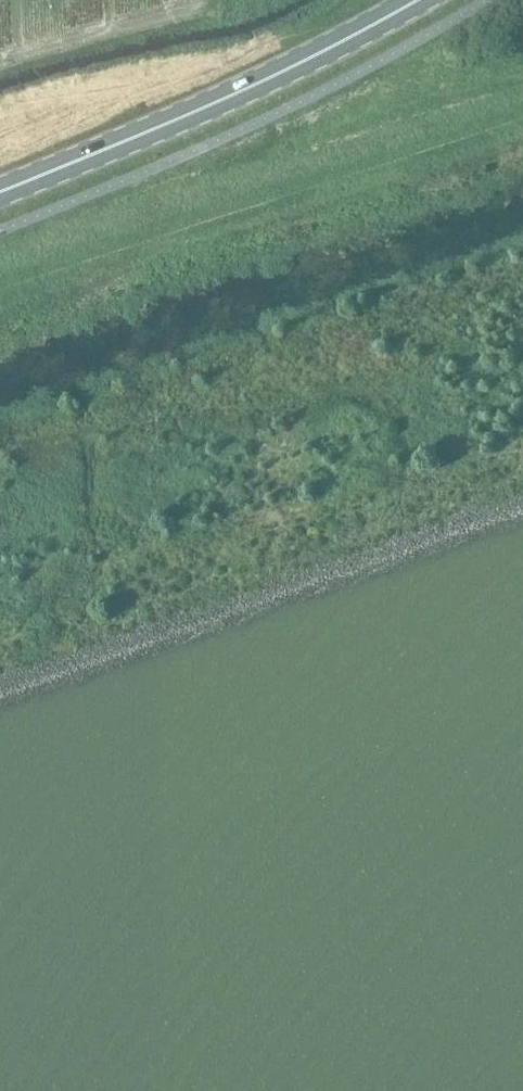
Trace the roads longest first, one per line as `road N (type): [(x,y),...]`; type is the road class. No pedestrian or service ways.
road 1 (primary): [(418,0),(260,84),(0,192)]

